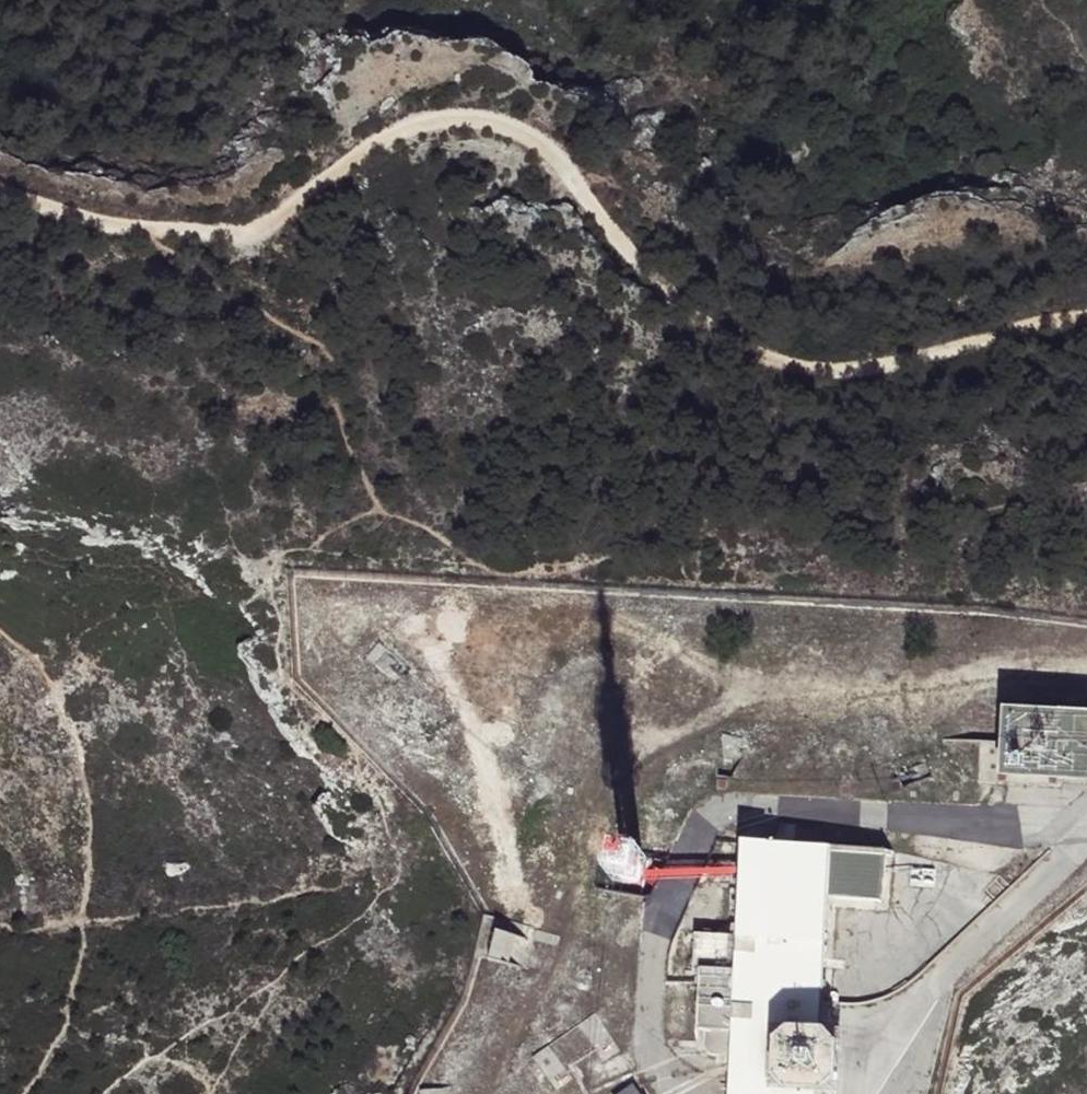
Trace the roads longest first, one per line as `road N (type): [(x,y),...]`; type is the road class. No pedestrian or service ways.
road 1 (track): [(0,193),(129,234),(252,235),(406,136),(468,124),(535,144),(710,330),(775,367),(825,376),(878,373),(1026,327),(1086,317)]
road 2 (track): [(1086,863),(927,1005)]

